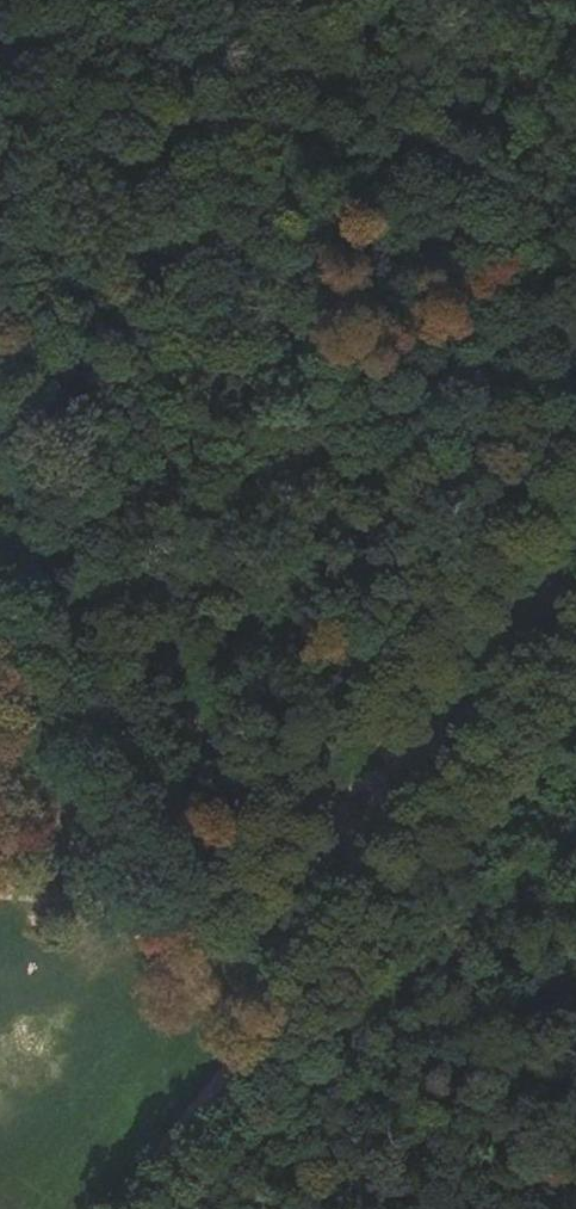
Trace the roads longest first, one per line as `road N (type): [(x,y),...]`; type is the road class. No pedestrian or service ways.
road 1 (track): [(110,1208),(281,1006),(228,955),(143,912),(25,885),(0,888)]
road 2 (track): [(25,885),(0,680)]
road 3 (track): [(575,111),(498,0)]

